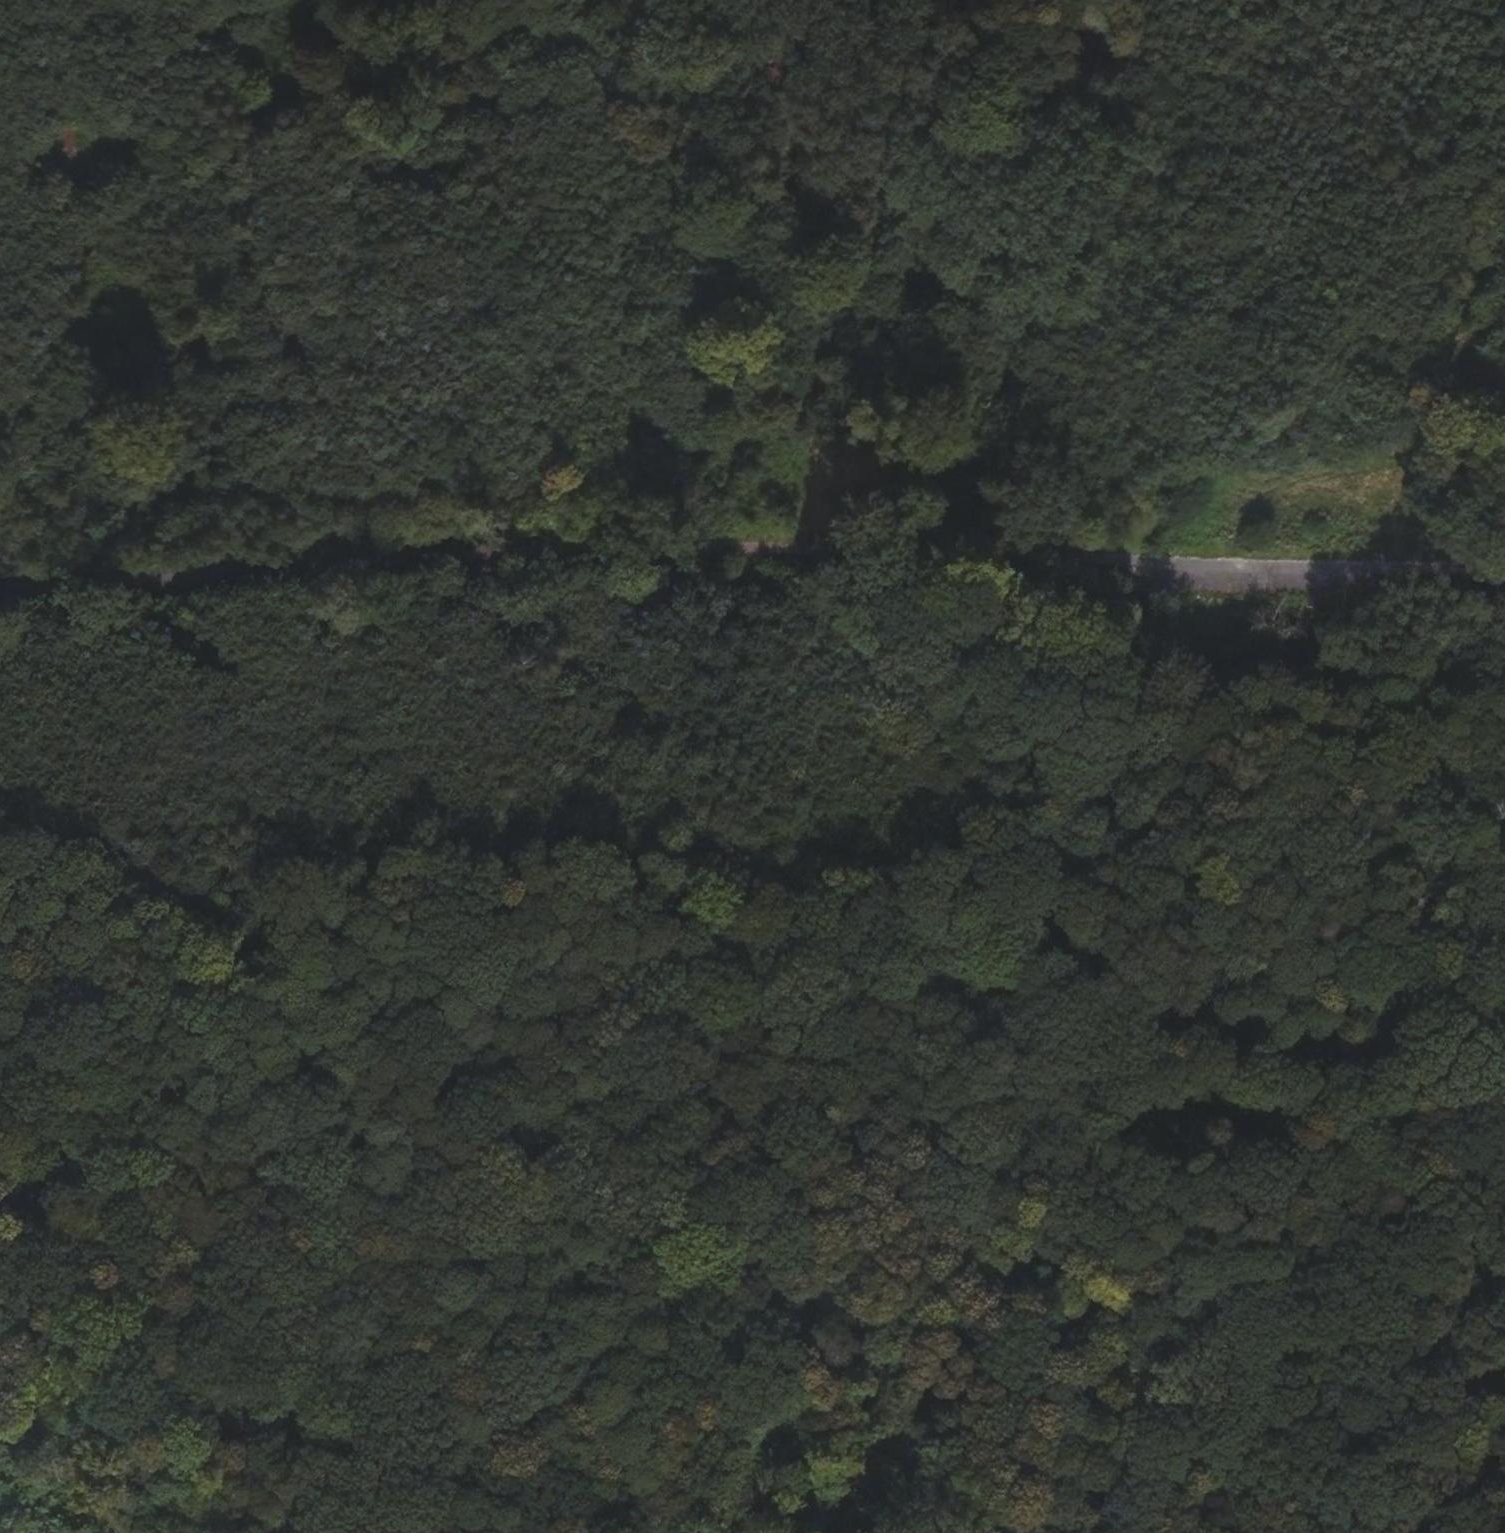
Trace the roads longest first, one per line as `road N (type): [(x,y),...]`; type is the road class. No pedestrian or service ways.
road 1 (track): [(79,837),(1122,1532)]
road 2 (track): [(0,1356),(124,1532)]

